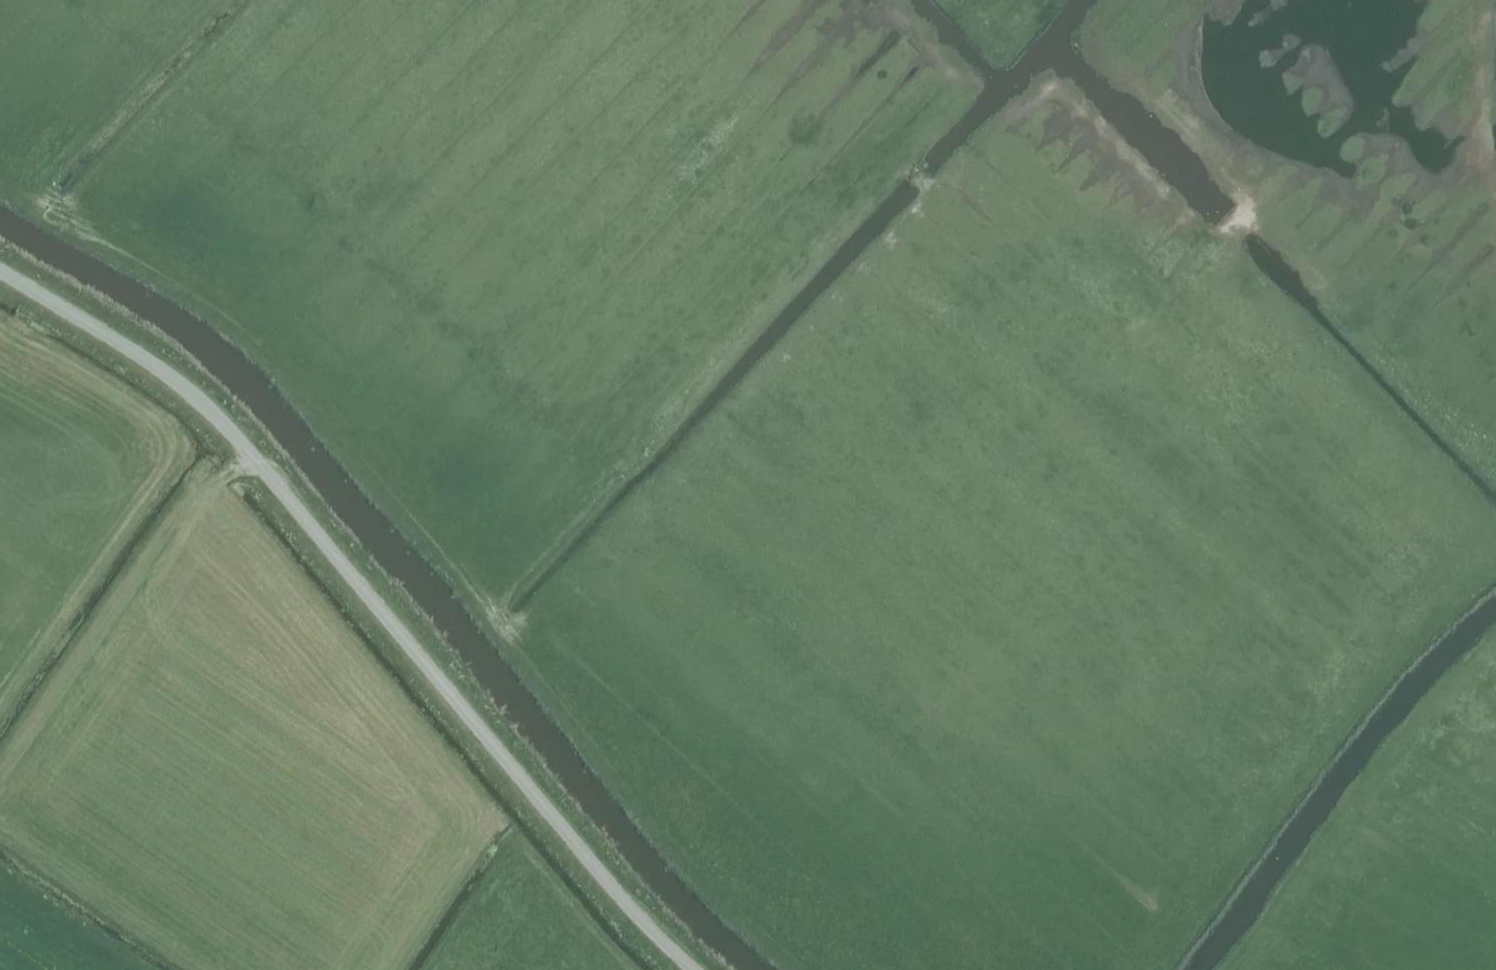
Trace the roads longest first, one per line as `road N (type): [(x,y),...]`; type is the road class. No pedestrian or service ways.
road 1 (unclassified): [(691,969),(614,893),(221,419),(167,373),(0,271)]

